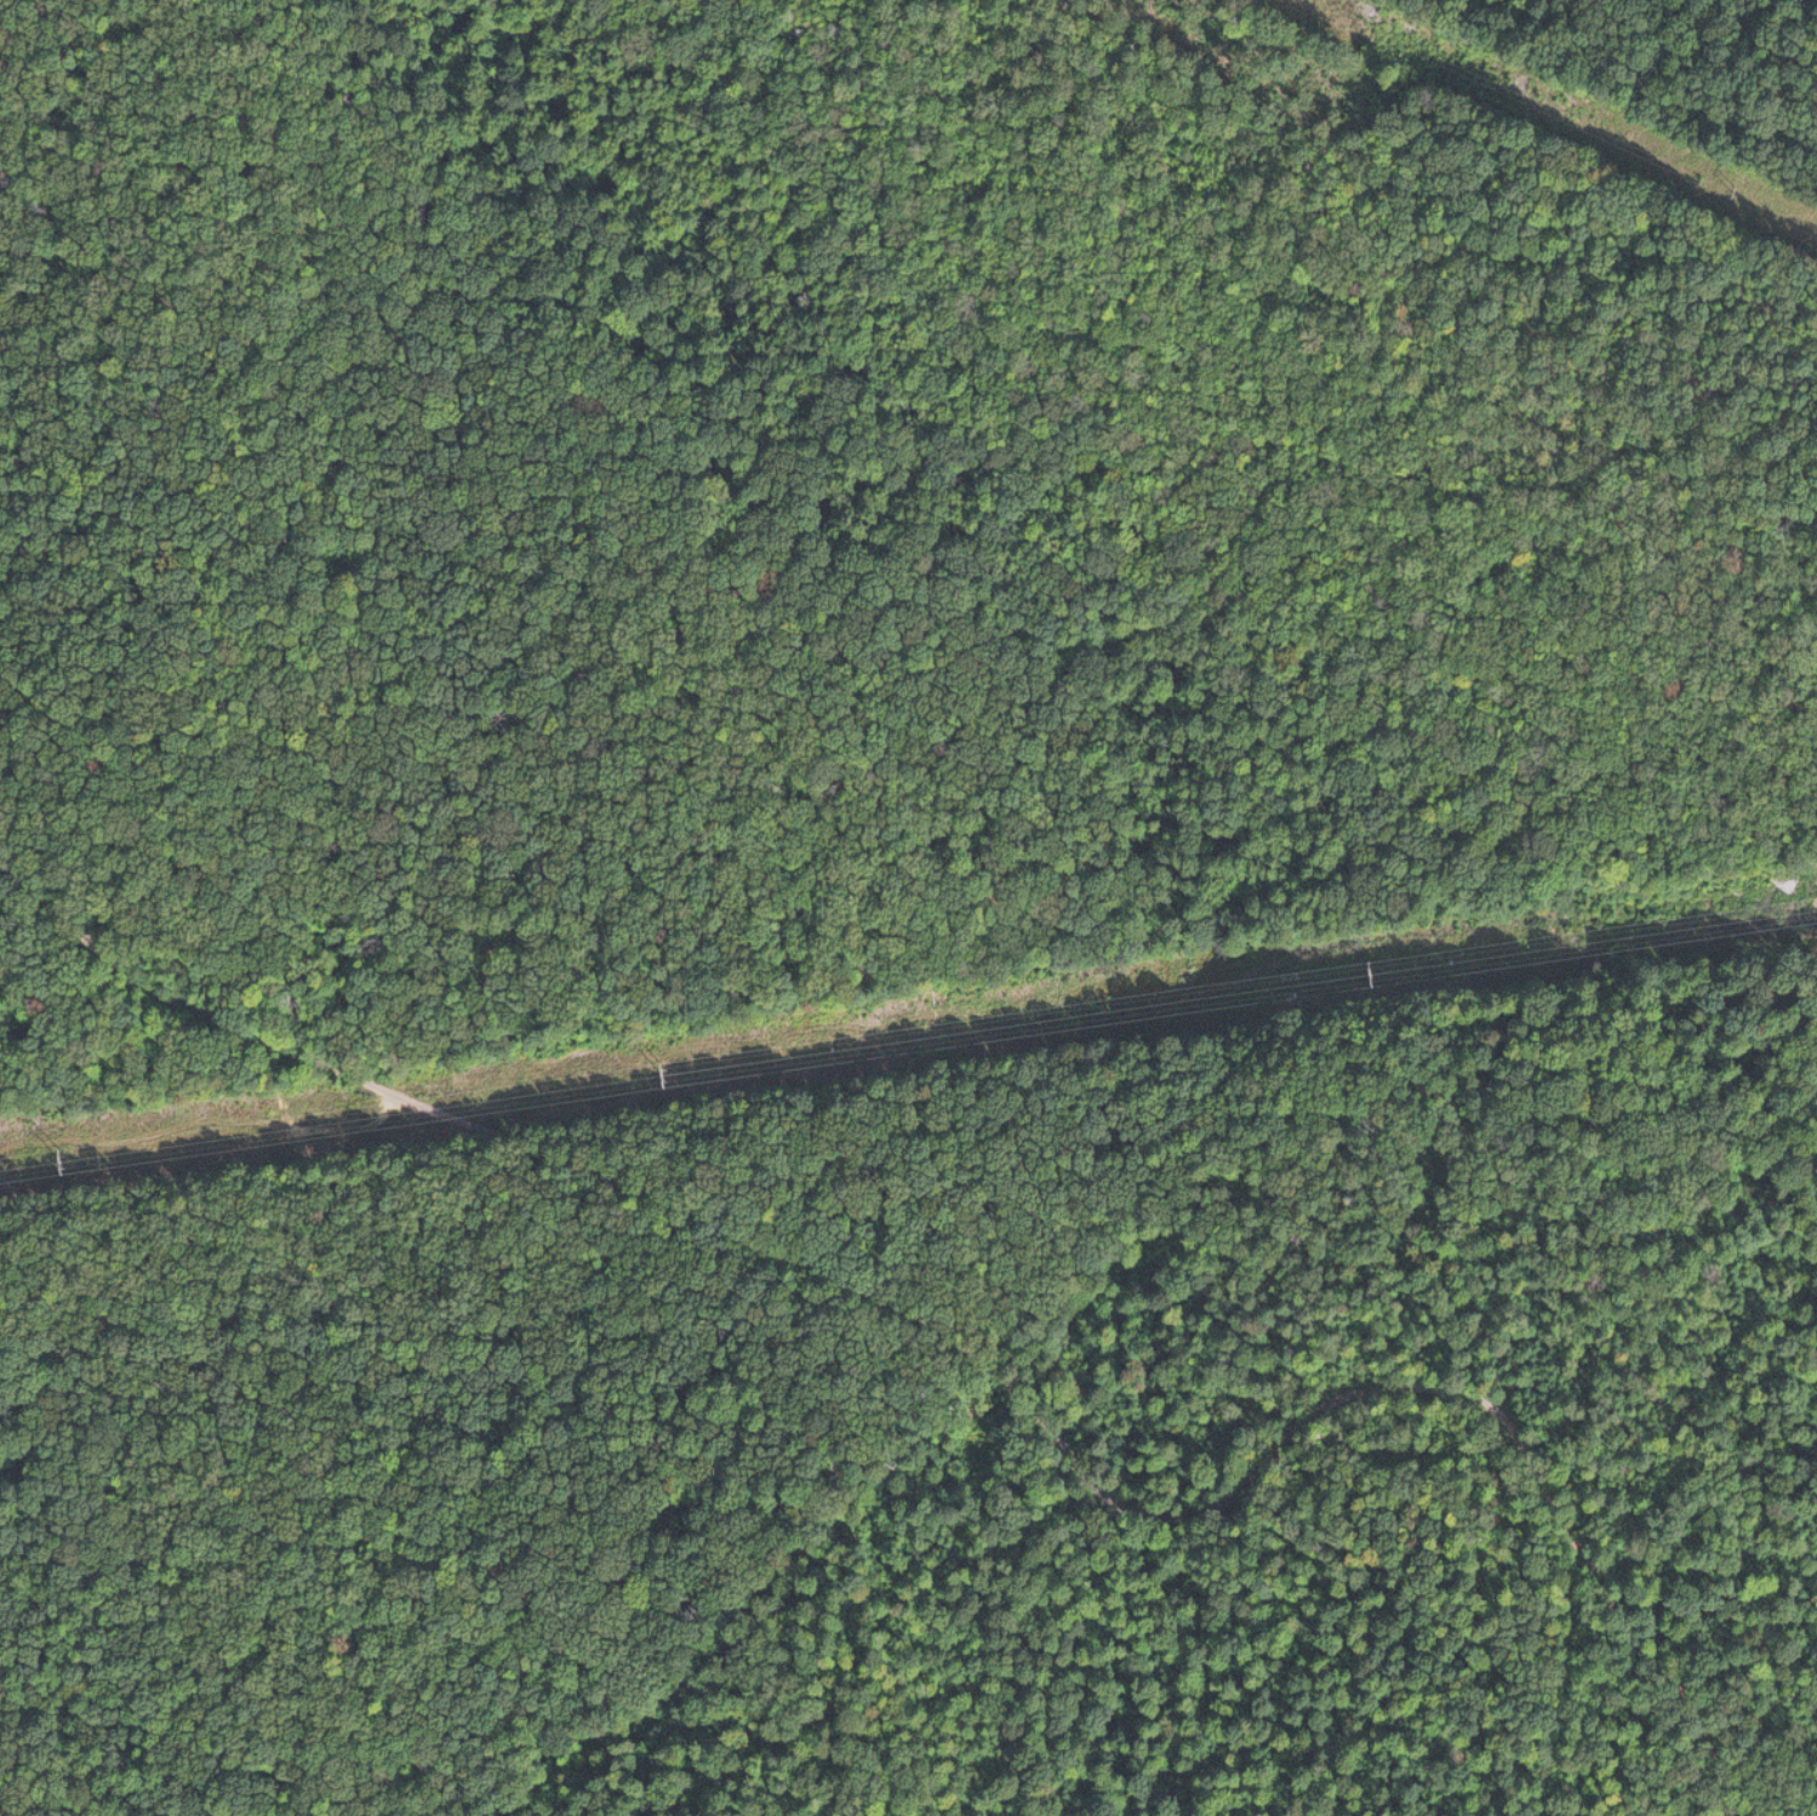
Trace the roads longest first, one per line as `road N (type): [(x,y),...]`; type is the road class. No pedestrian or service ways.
road 1 (residential): [(0,815),(108,925),(233,1012),(547,1141),(960,1340),(1074,1427),(1121,1478),(1211,1467),(1349,1355),(1450,1326),(1525,1403),(1573,1538),(1625,1620),(1739,1720),(1748,1815)]
road 2 (residential): [(1549,1815),(1564,1755),(1573,1538)]

